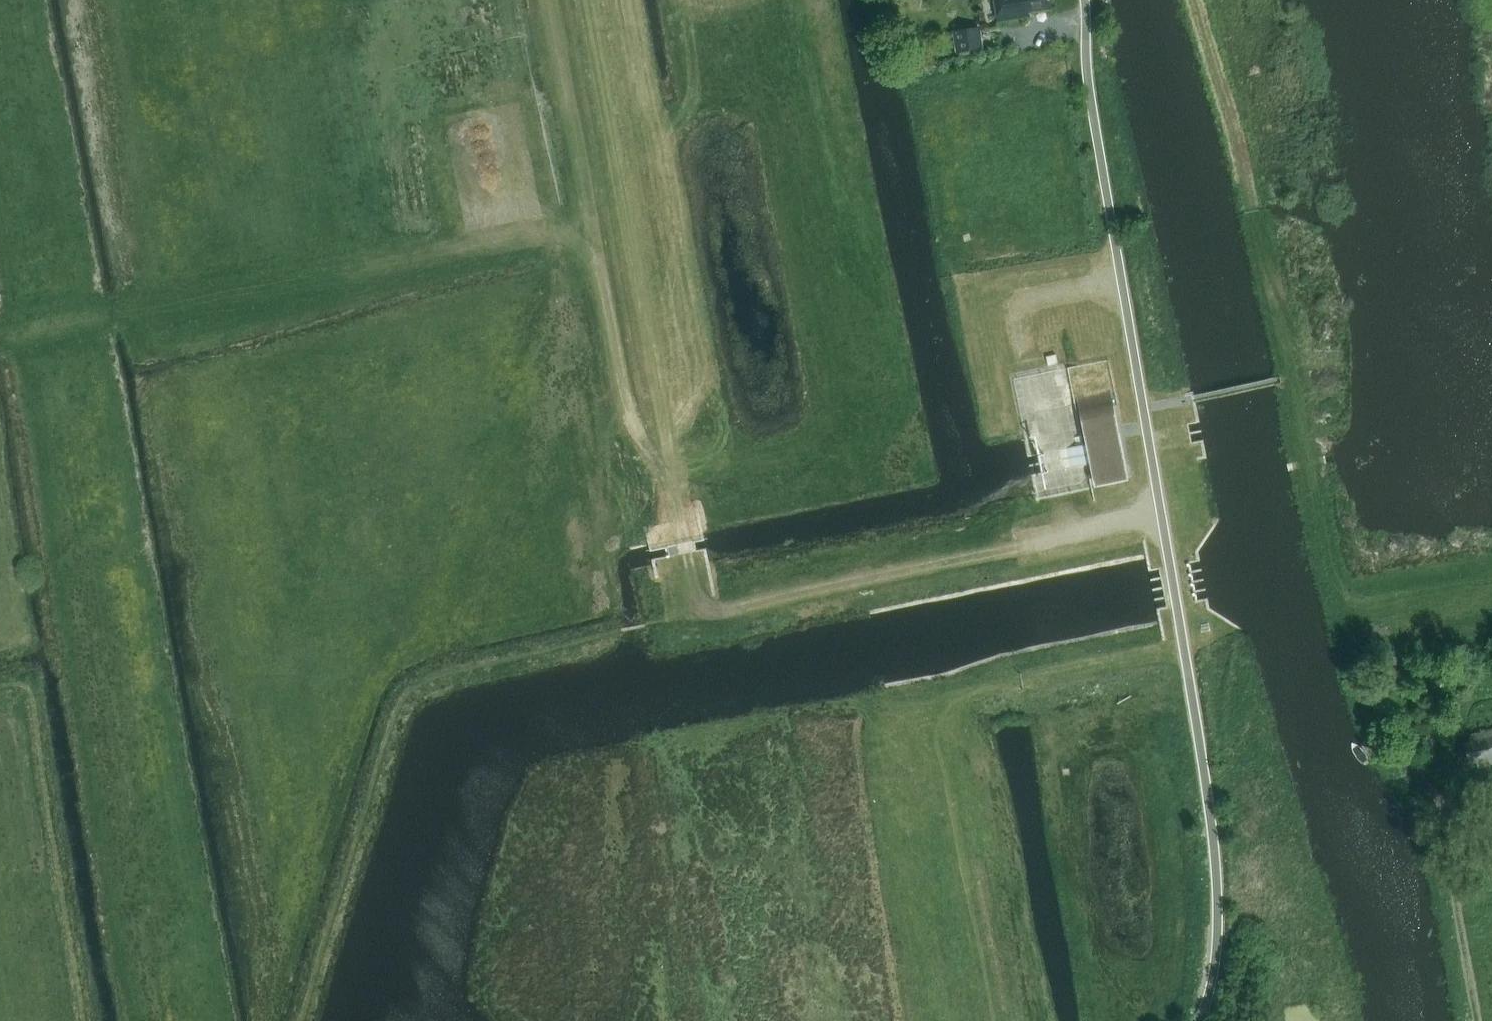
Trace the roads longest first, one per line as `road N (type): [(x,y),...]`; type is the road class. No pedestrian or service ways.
road 1 (track): [(1162,513),(706,609)]
road 2 (track): [(1477,1020),(1443,817)]

